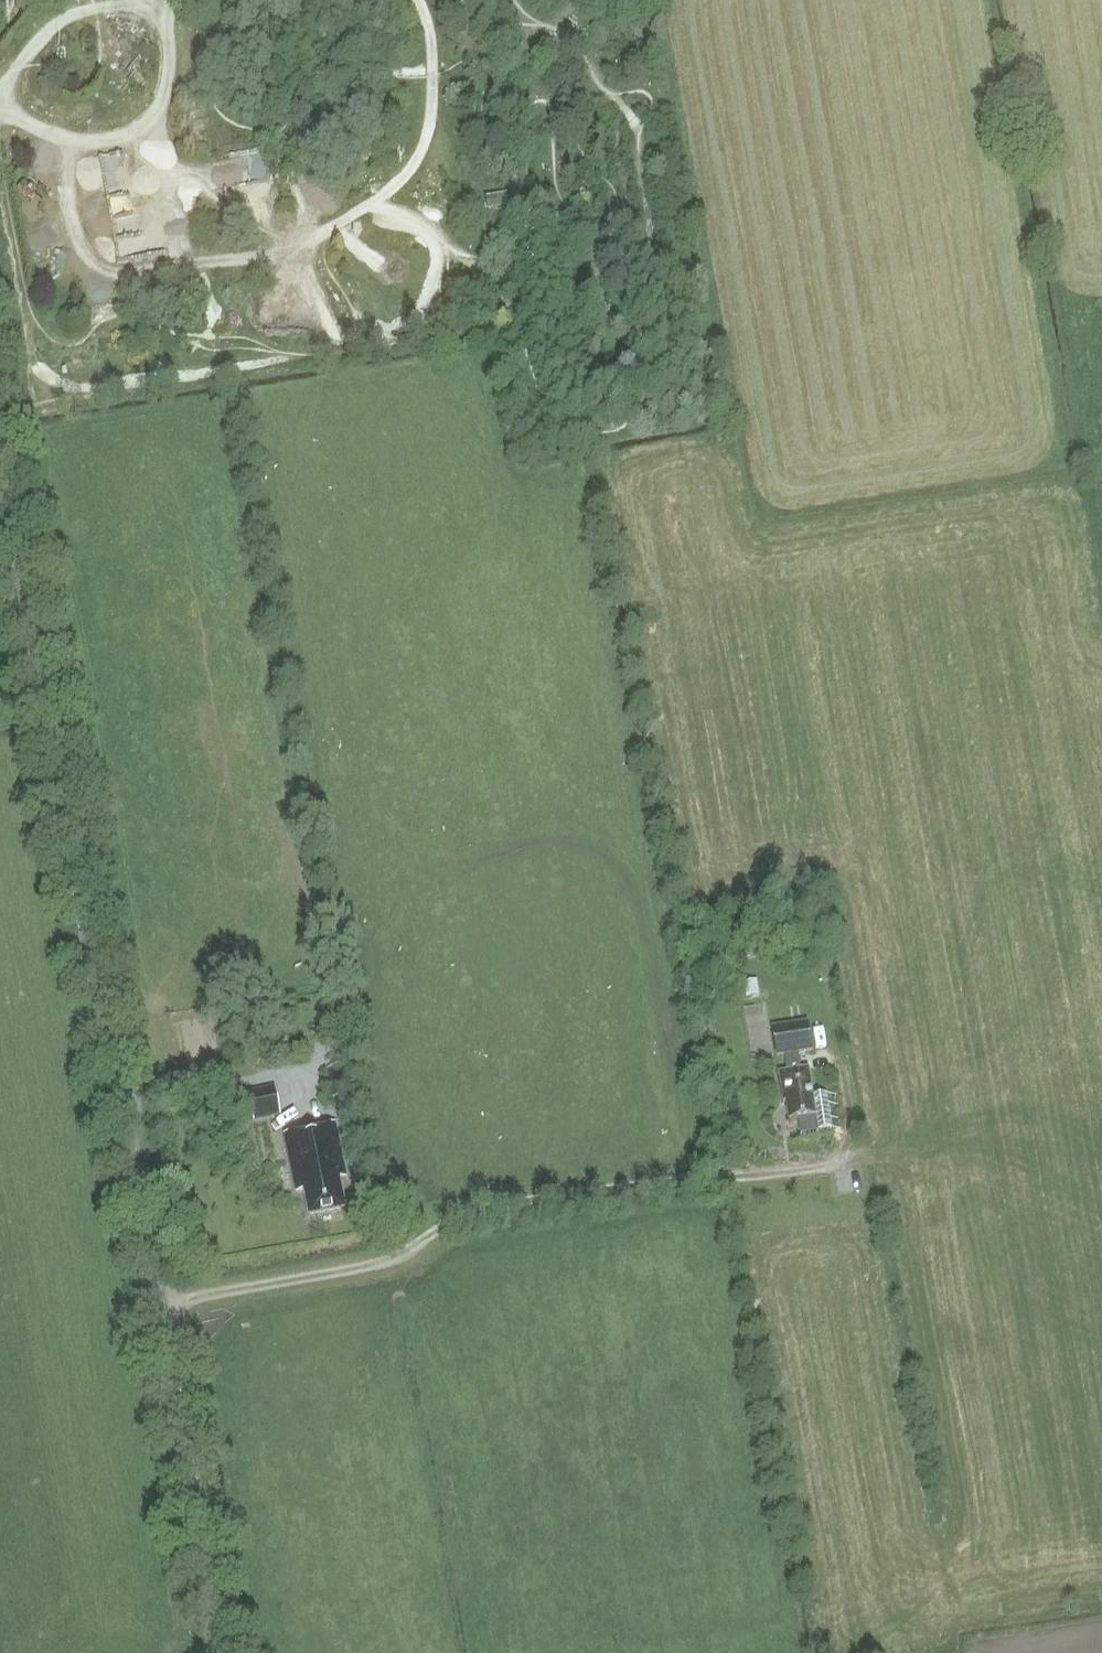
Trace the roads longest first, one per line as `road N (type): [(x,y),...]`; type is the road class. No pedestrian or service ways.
road 1 (unclassified): [(155,1294),(0,460)]
road 2 (unclassified): [(155,1294),(370,1252),(443,1202),(844,1159)]
road 3 (unclassified): [(224,1652),(155,1294)]

